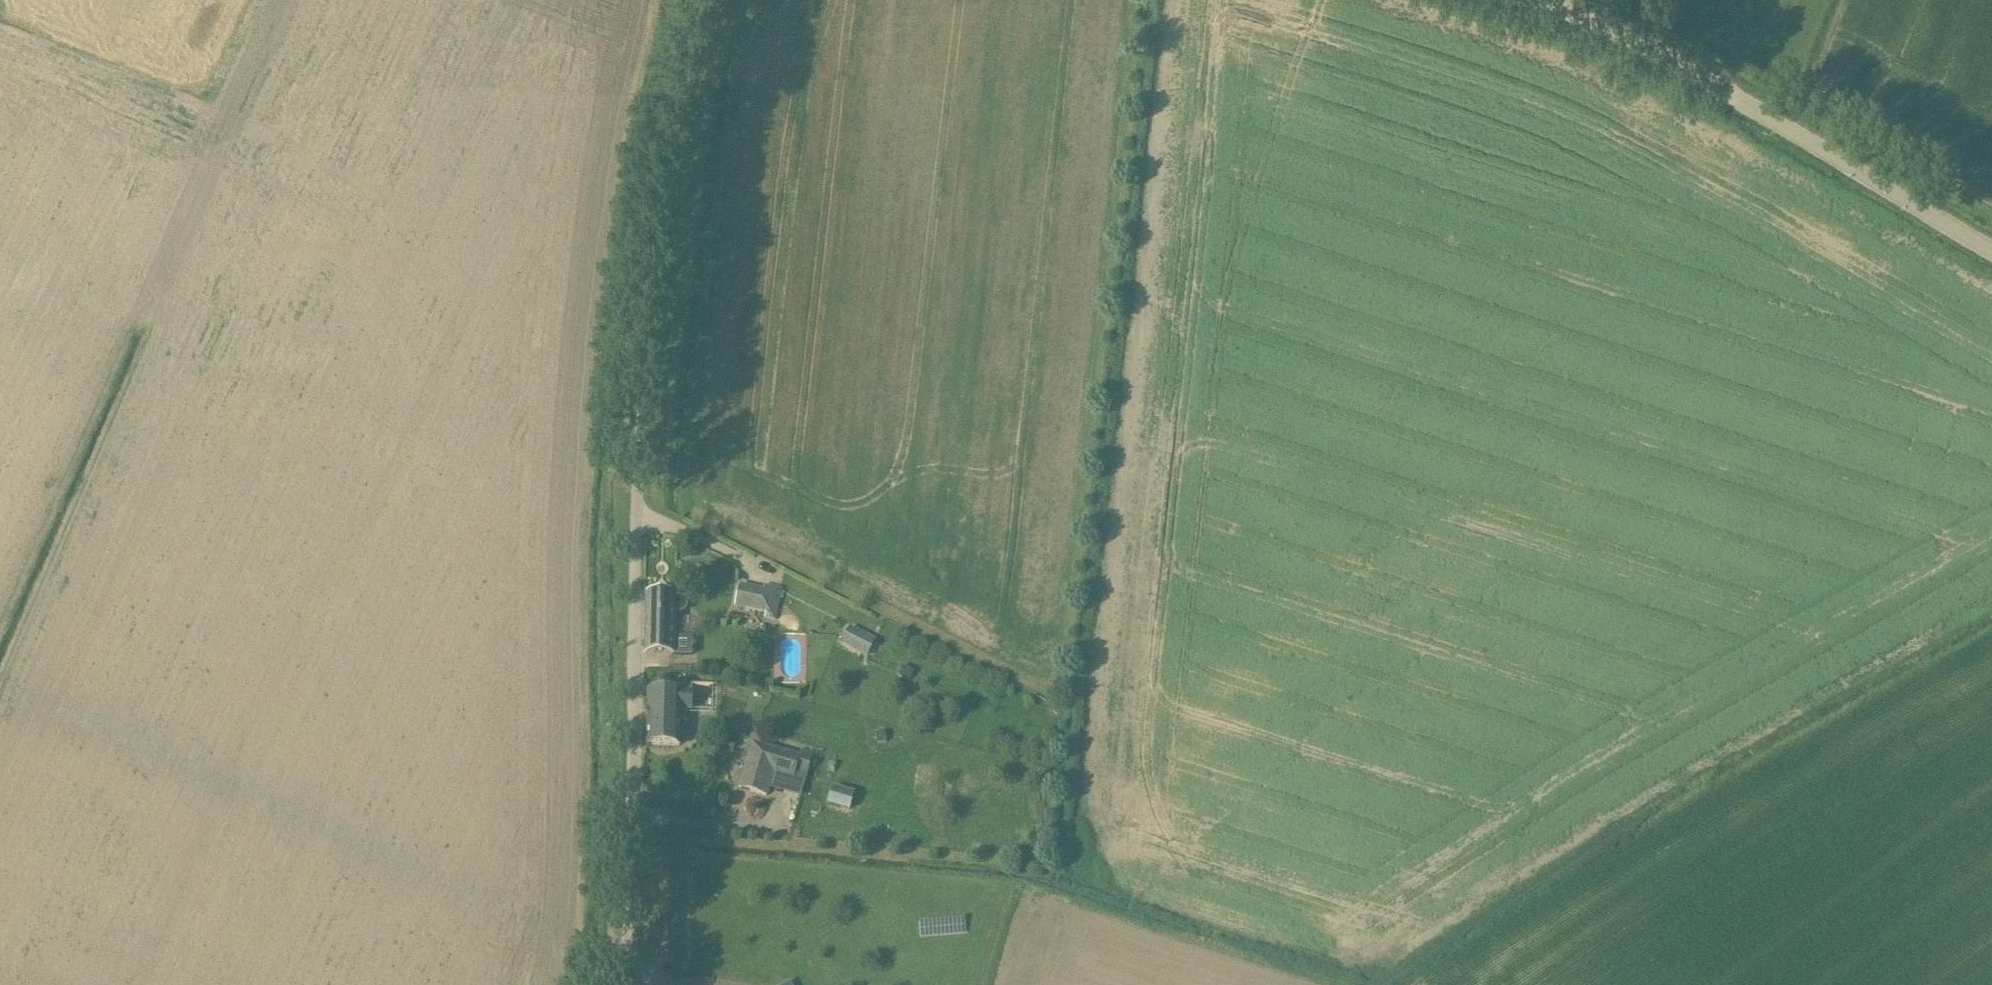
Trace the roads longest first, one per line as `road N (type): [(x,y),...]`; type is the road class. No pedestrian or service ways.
road 1 (unclassified): [(627,984),(638,531),(653,288),(706,0)]
road 2 (unclassified): [(1991,251),(1687,65),(1537,0)]

